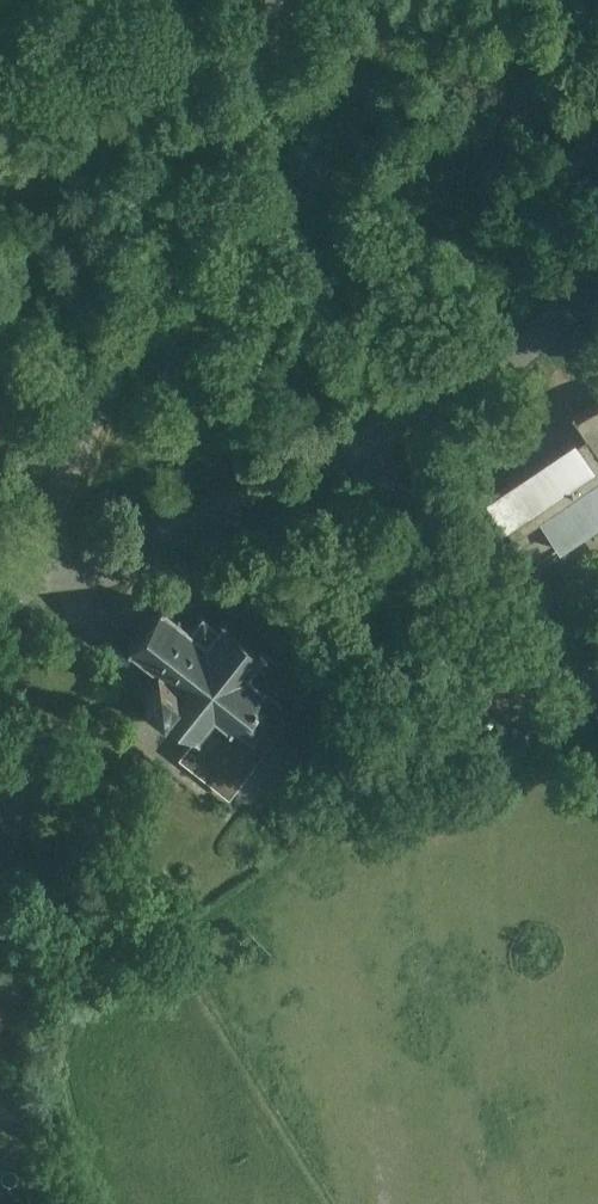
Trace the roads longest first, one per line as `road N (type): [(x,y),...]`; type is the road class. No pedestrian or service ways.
road 1 (residential): [(29,566),(285,0)]
road 2 (residential): [(29,566),(81,578),(353,452)]
road 3 (residential): [(353,452),(476,559),(597,685)]
road 4 (residential): [(597,146),(308,0)]
road 5 (residential): [(353,452),(457,398),(542,338),(591,285)]

